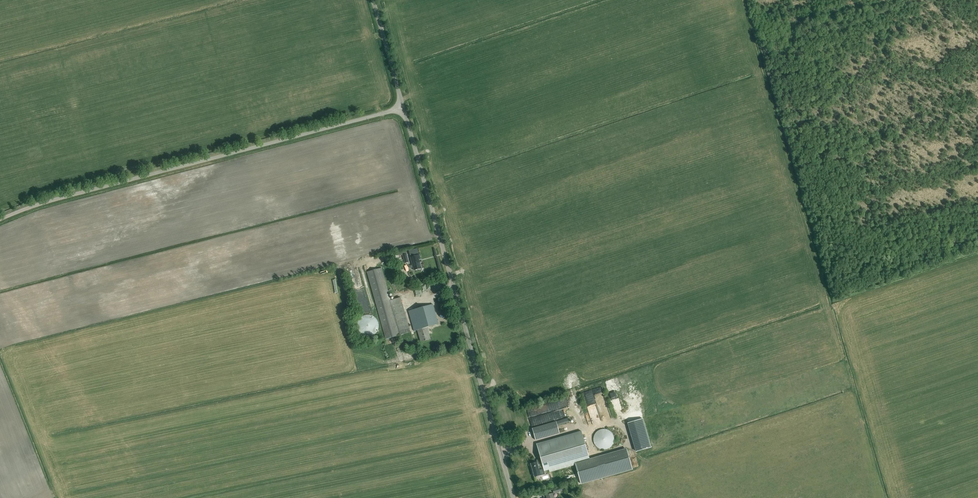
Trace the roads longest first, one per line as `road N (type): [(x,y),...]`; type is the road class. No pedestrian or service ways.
road 1 (unclassified): [(0,219),(403,107)]
road 2 (unclassified): [(513,497),(403,107)]

